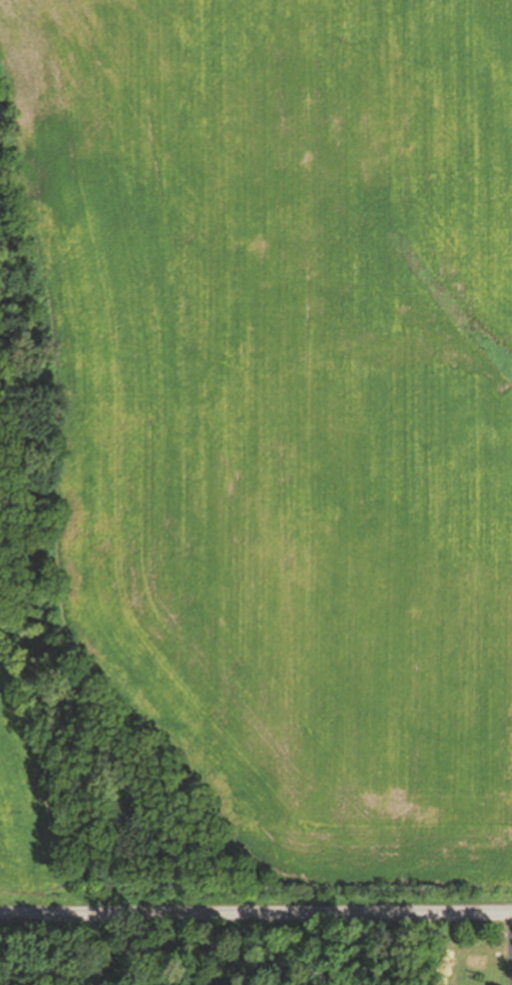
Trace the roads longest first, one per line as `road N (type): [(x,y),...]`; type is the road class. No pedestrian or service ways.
road 1 (residential): [(0,914),(511,910)]

